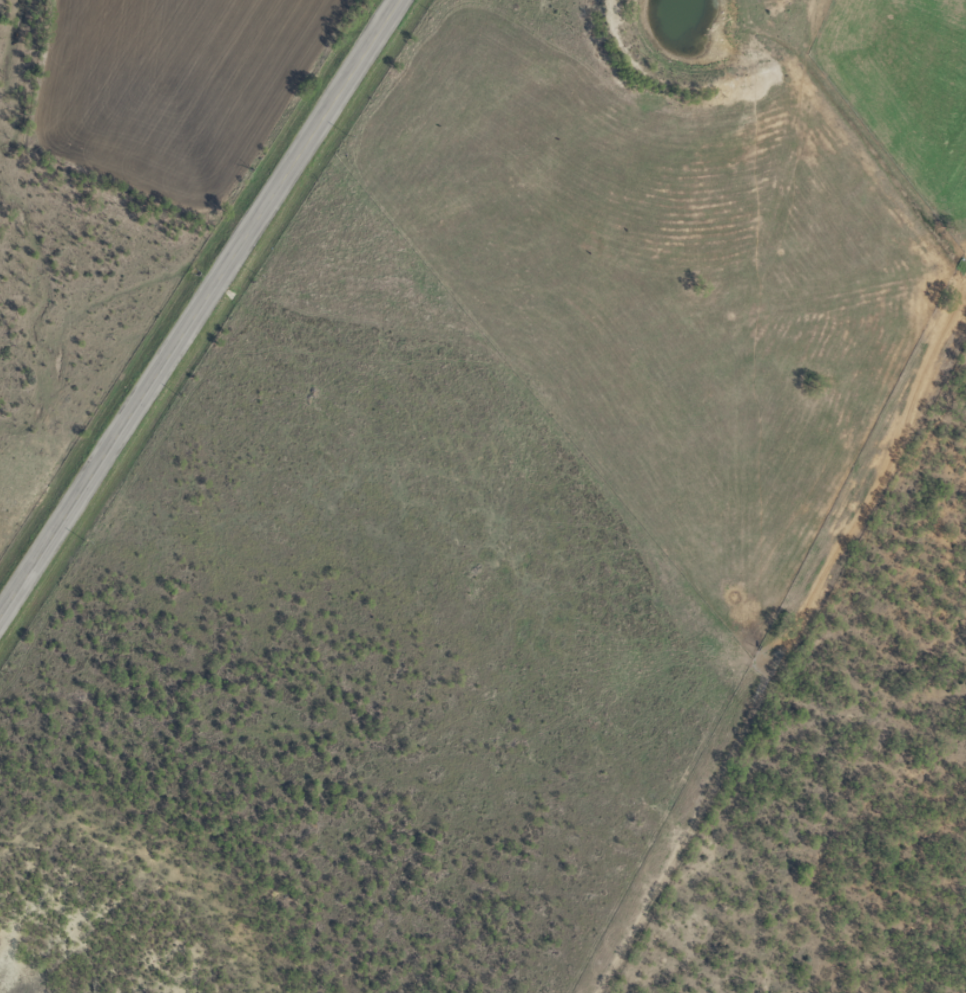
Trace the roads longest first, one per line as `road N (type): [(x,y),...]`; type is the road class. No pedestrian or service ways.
road 1 (primary): [(0,625),(408,0)]
road 2 (residential): [(295,173),(628,366)]

